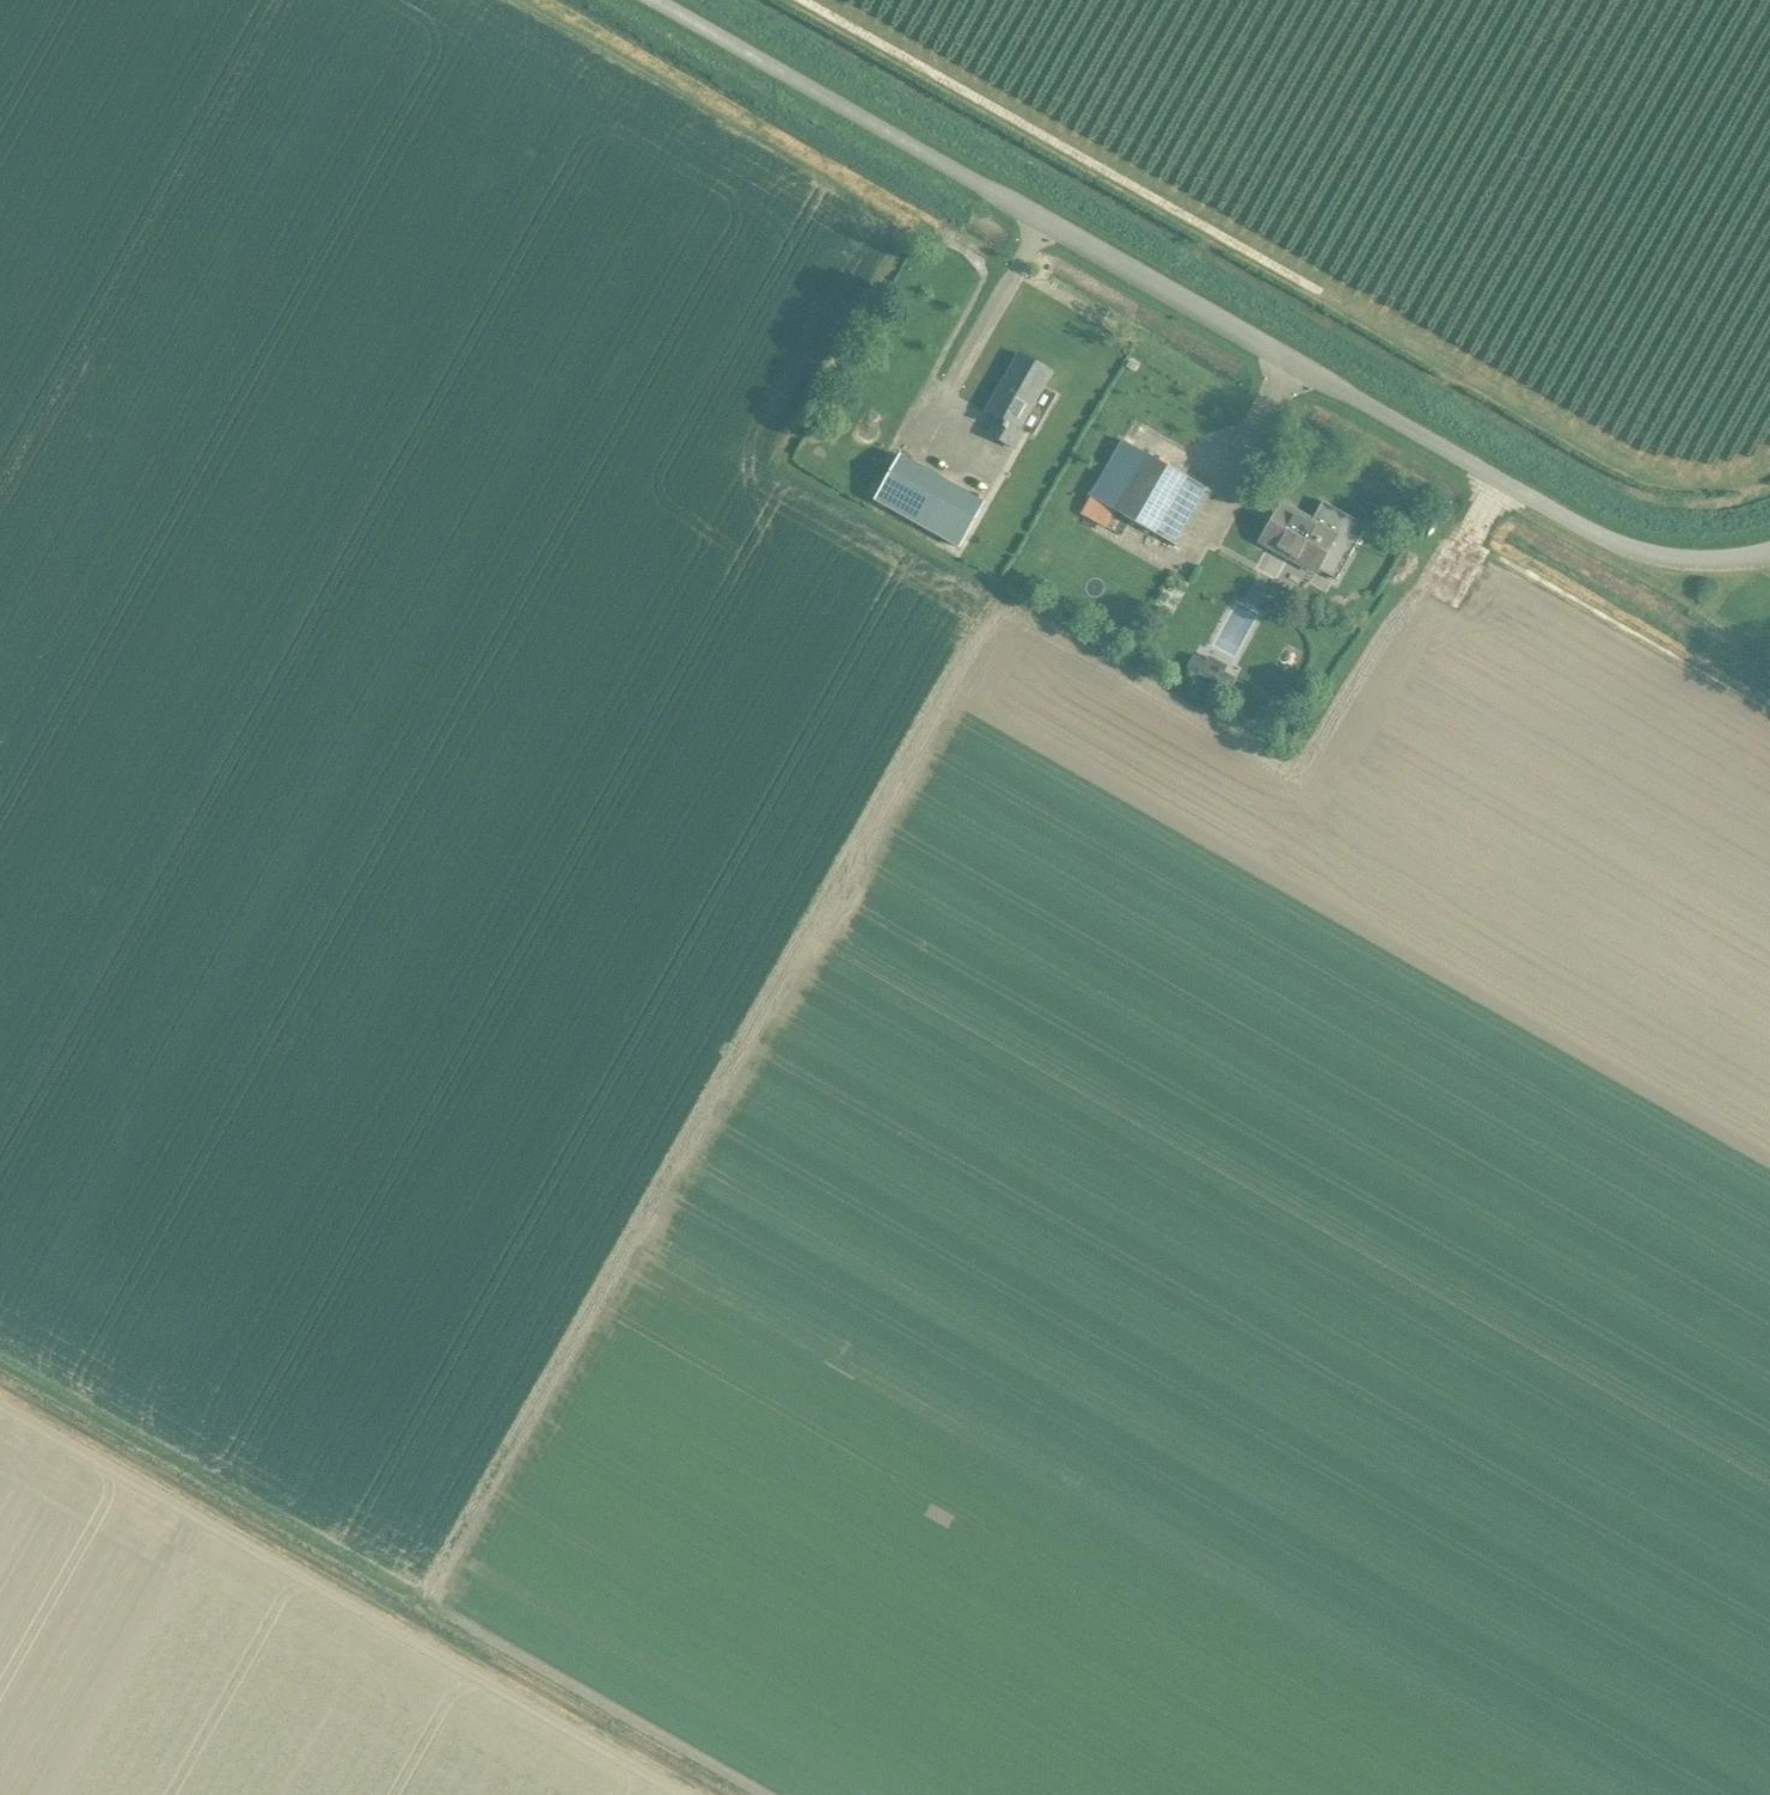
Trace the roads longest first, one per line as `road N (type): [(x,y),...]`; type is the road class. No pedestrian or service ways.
road 1 (unclassified): [(659,0),(1604,538),(1695,561),(1769,552)]

